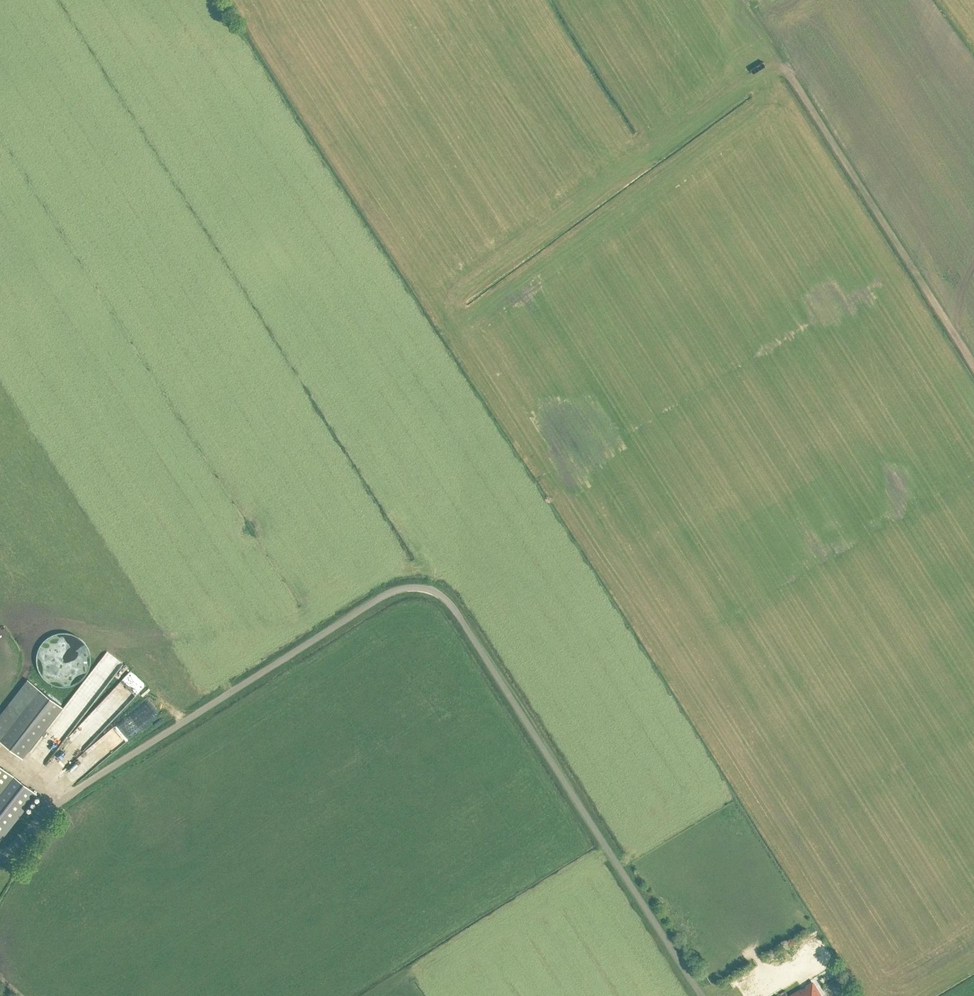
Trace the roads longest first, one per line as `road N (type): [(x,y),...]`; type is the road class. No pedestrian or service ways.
road 1 (unclassified): [(707,995),(457,610),(438,592),(415,586),(368,604),(97,774),(4,853)]

